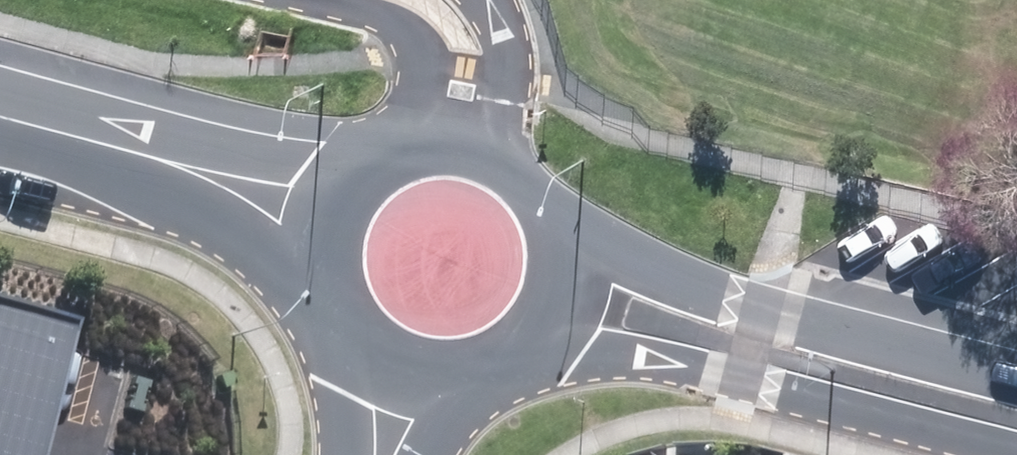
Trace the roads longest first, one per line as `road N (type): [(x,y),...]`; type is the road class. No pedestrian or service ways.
road 1 (unclassified): [(1013,454),(522,346)]
road 2 (unclassified): [(558,248),(1016,361)]
road 3 (unclassified): [(0,107),(144,144),(340,219)]
road 4 (unclassified): [(340,219),(381,175),(415,158),(453,153),(490,161),(523,182),(546,212),(558,248)]
road 5 (unclassified): [(398,362),(360,331),(339,287),(340,219)]
road 6 (unclassified): [(522,346),(484,368),(440,374),(398,362)]

